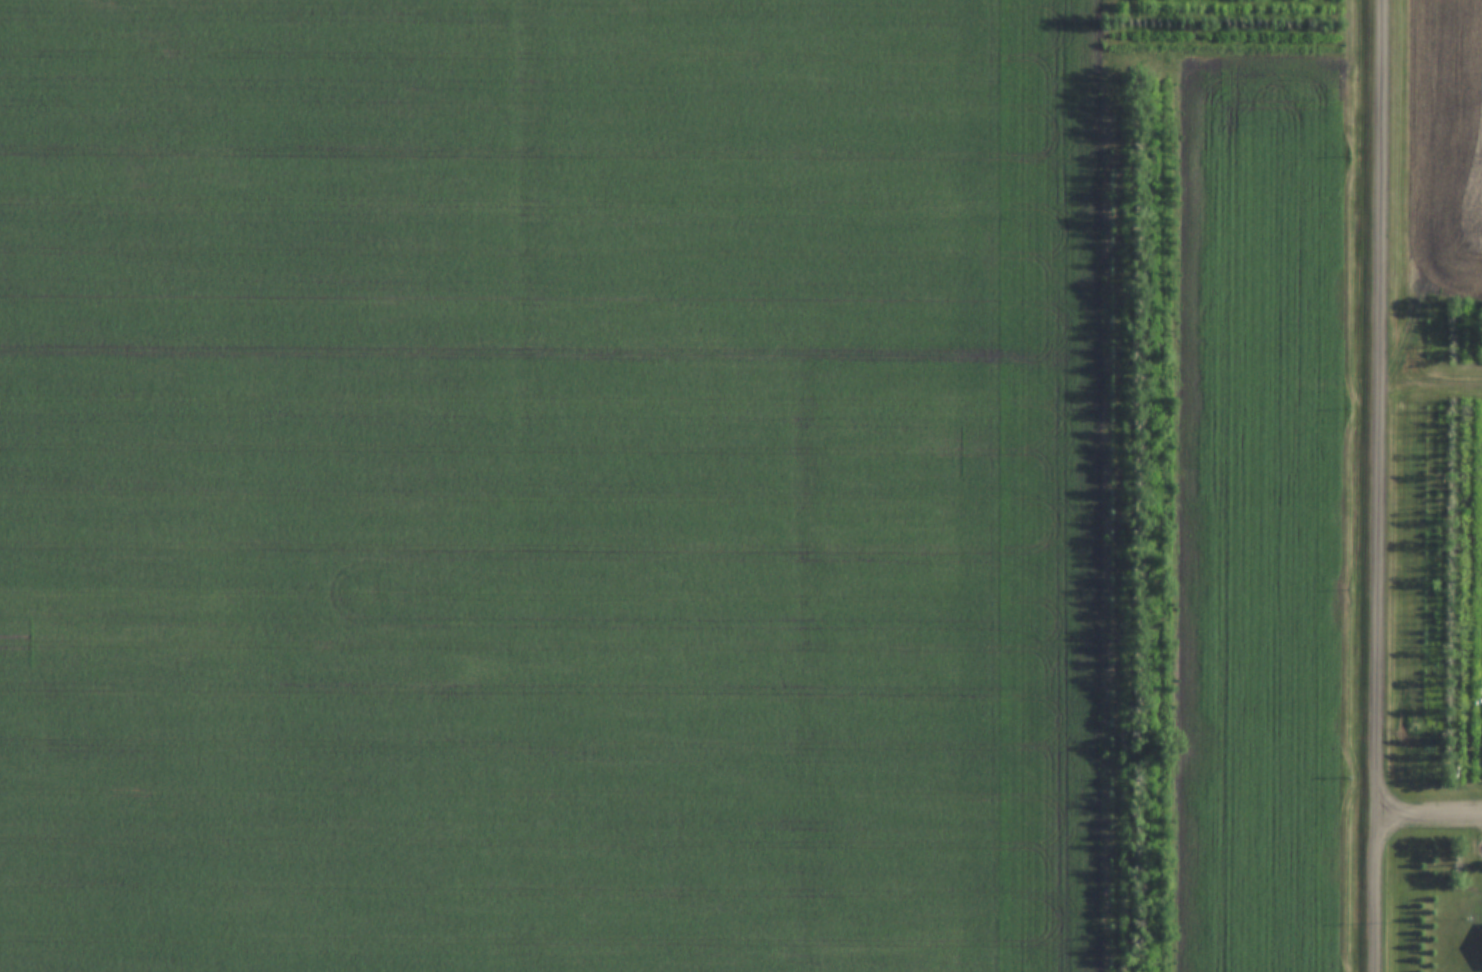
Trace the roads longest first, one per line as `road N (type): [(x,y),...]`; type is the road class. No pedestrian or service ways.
road 1 (residential): [(1380,971),(1385,0)]

